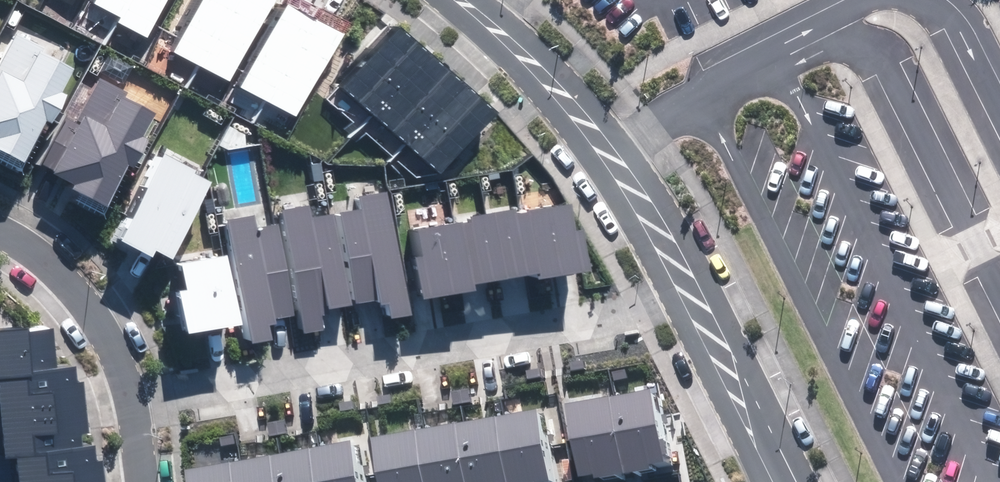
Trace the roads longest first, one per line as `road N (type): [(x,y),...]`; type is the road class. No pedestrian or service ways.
road 1 (residential): [(129,392),(690,297)]
road 2 (residential): [(690,297),(649,215),(604,152),(513,43),(462,0)]
road 3 (residential): [(0,228),(89,303),(129,392)]
road 4 (residential): [(781,481),(690,297)]

